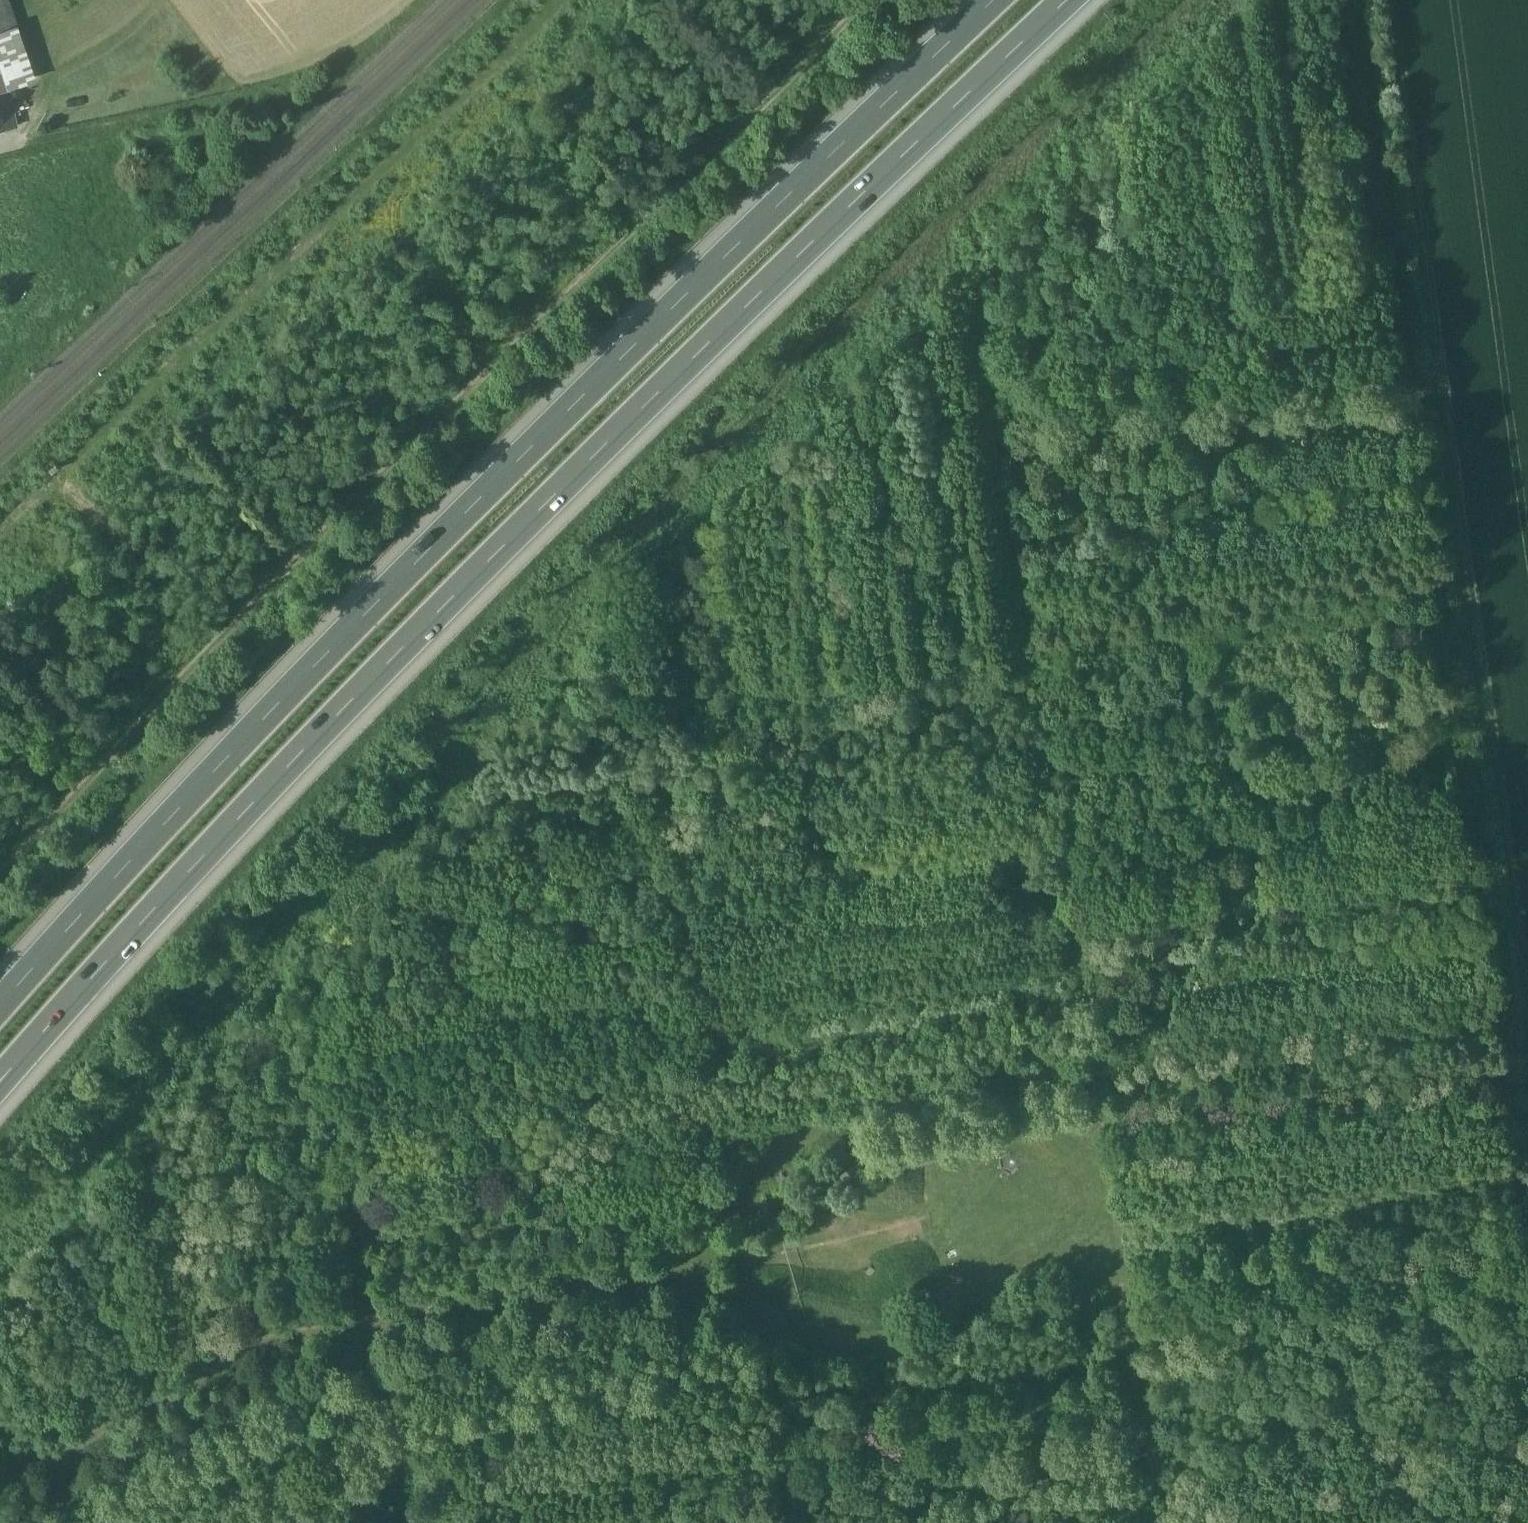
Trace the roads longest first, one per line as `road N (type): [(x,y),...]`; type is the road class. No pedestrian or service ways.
road 1 (motorway): [(0,1072),(75,979),(278,764),(784,255),(1054,0)]
road 2 (motorway): [(988,0),(272,699),(0,994)]
road 3 (track): [(0,871),(861,0)]
road 4 (track): [(1527,1020),(1386,0)]
road 5 (track): [(1158,1522),(1148,1423),(1096,1158)]
road 6 (track): [(410,1522),(368,1318)]

